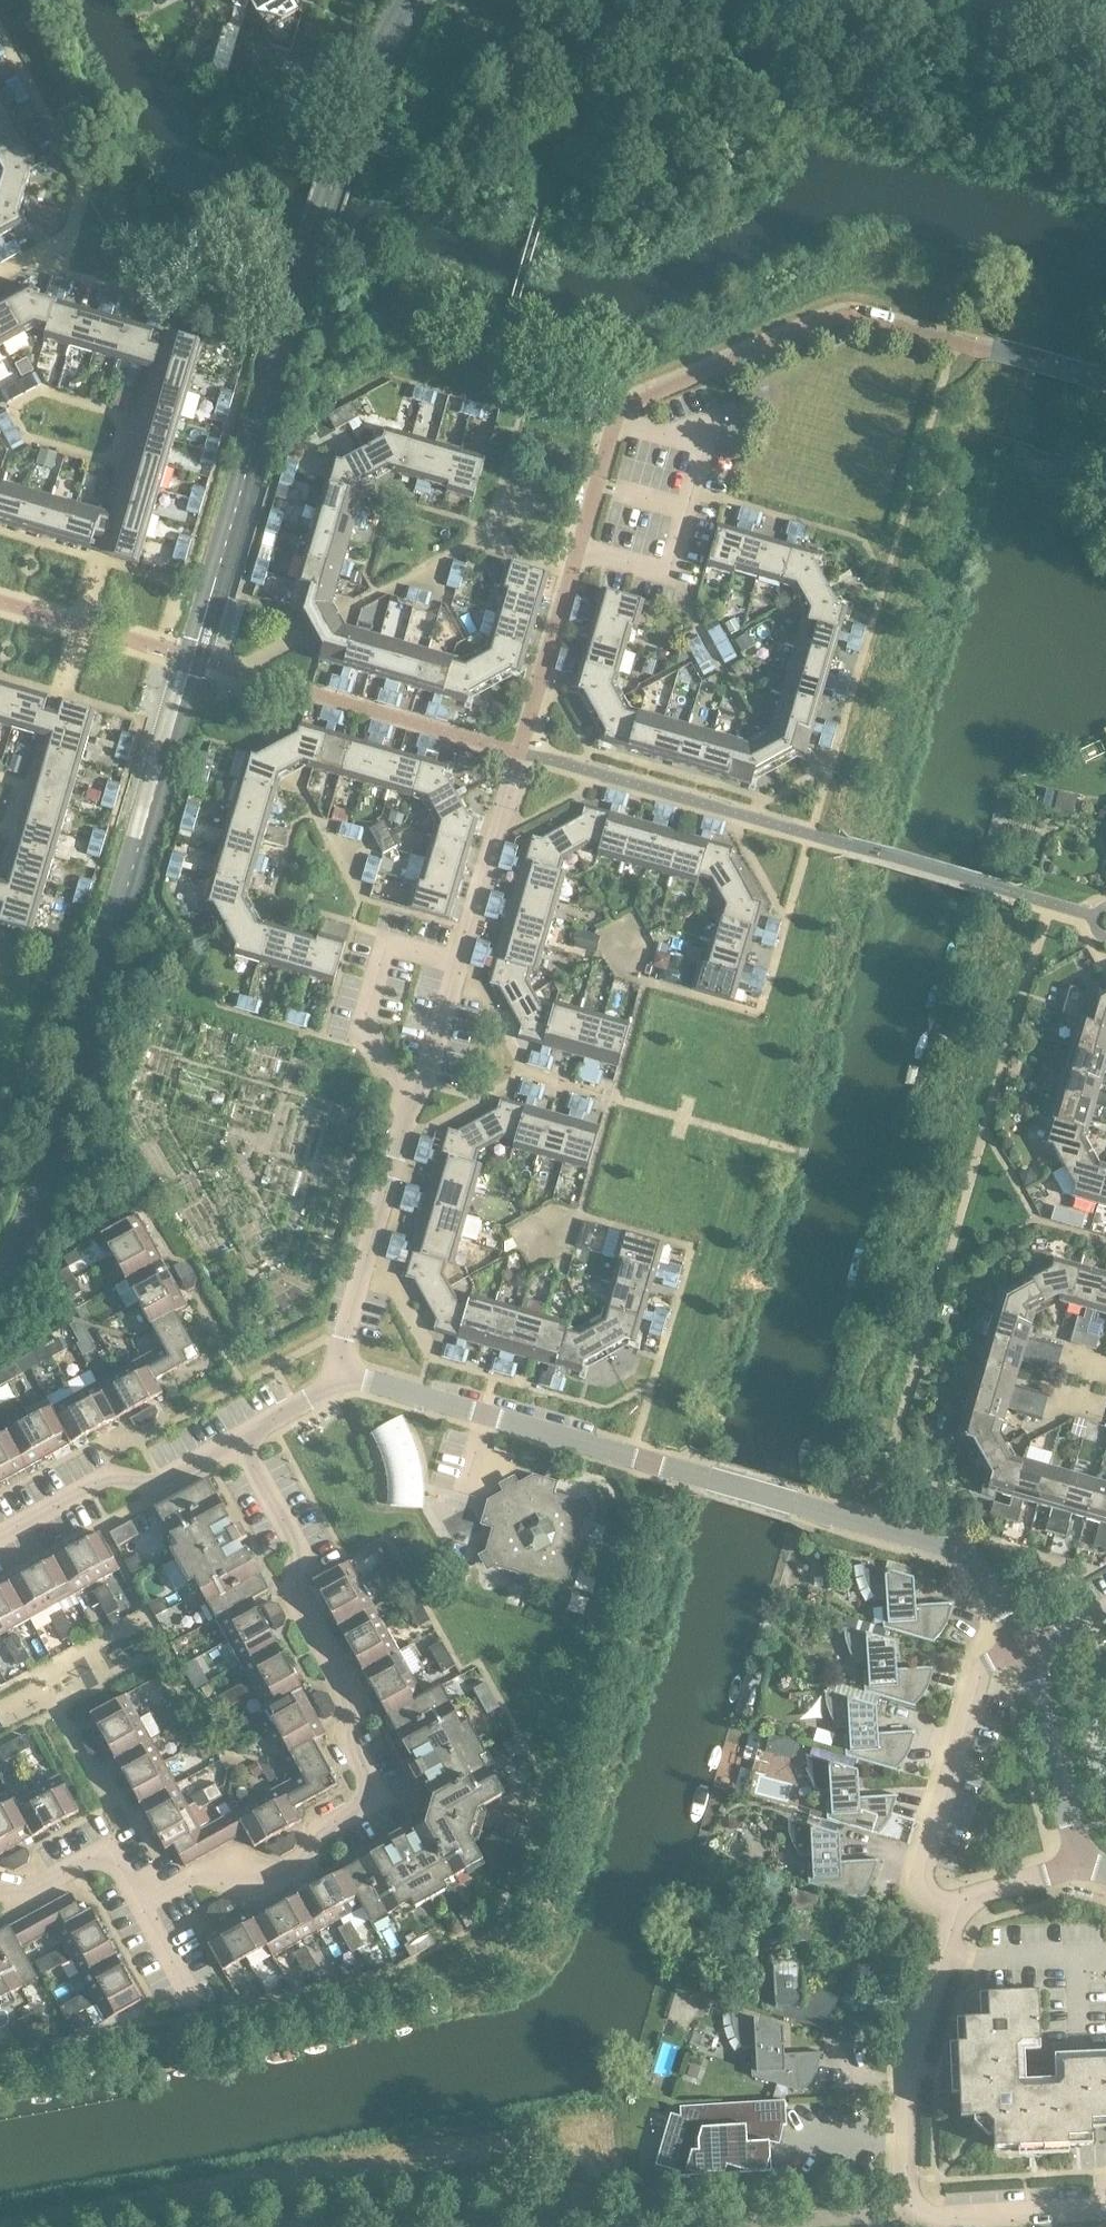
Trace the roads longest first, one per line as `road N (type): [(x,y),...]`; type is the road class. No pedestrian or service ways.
road 1 (residential): [(1030,1655),(982,1572),(952,1548),(334,1365)]
road 2 (residential): [(141,1908),(219,1863),(261,1875),(364,1817),(372,1793),(347,1743),(353,1714),(293,1596),(306,1556),(243,1442)]
road 3 (residential): [(613,424),(458,964)]
road 4 (residential): [(913,2207),(906,2074),(962,1907),(976,1895),(1083,1867)]
road 5 (residential): [(334,1365),(408,1098),(429,1075),(458,964)]
road 6 (residential): [(0,1535),(104,1477),(160,1486),(243,1442)]
road 7 (residential): [(1083,1867),(1030,1655)]
road 8 (residential): [(141,1908),(108,1848),(20,1893),(0,1890)]
road 9 (residential): [(243,1442),(324,1393),(334,1365)]

